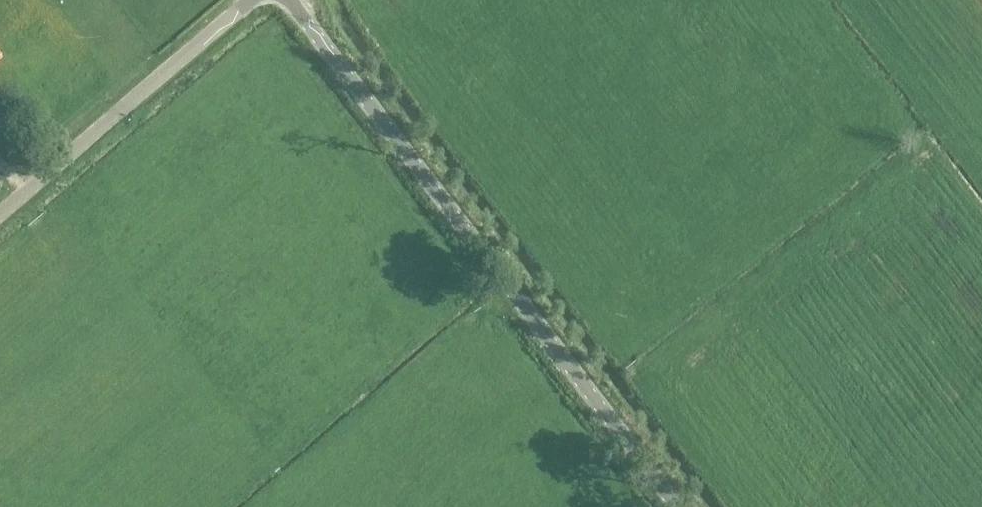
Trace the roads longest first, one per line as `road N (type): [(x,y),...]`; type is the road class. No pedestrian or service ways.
road 1 (unclassified): [(675,506),(288,0)]
road 2 (unclassified): [(0,215),(250,0)]

